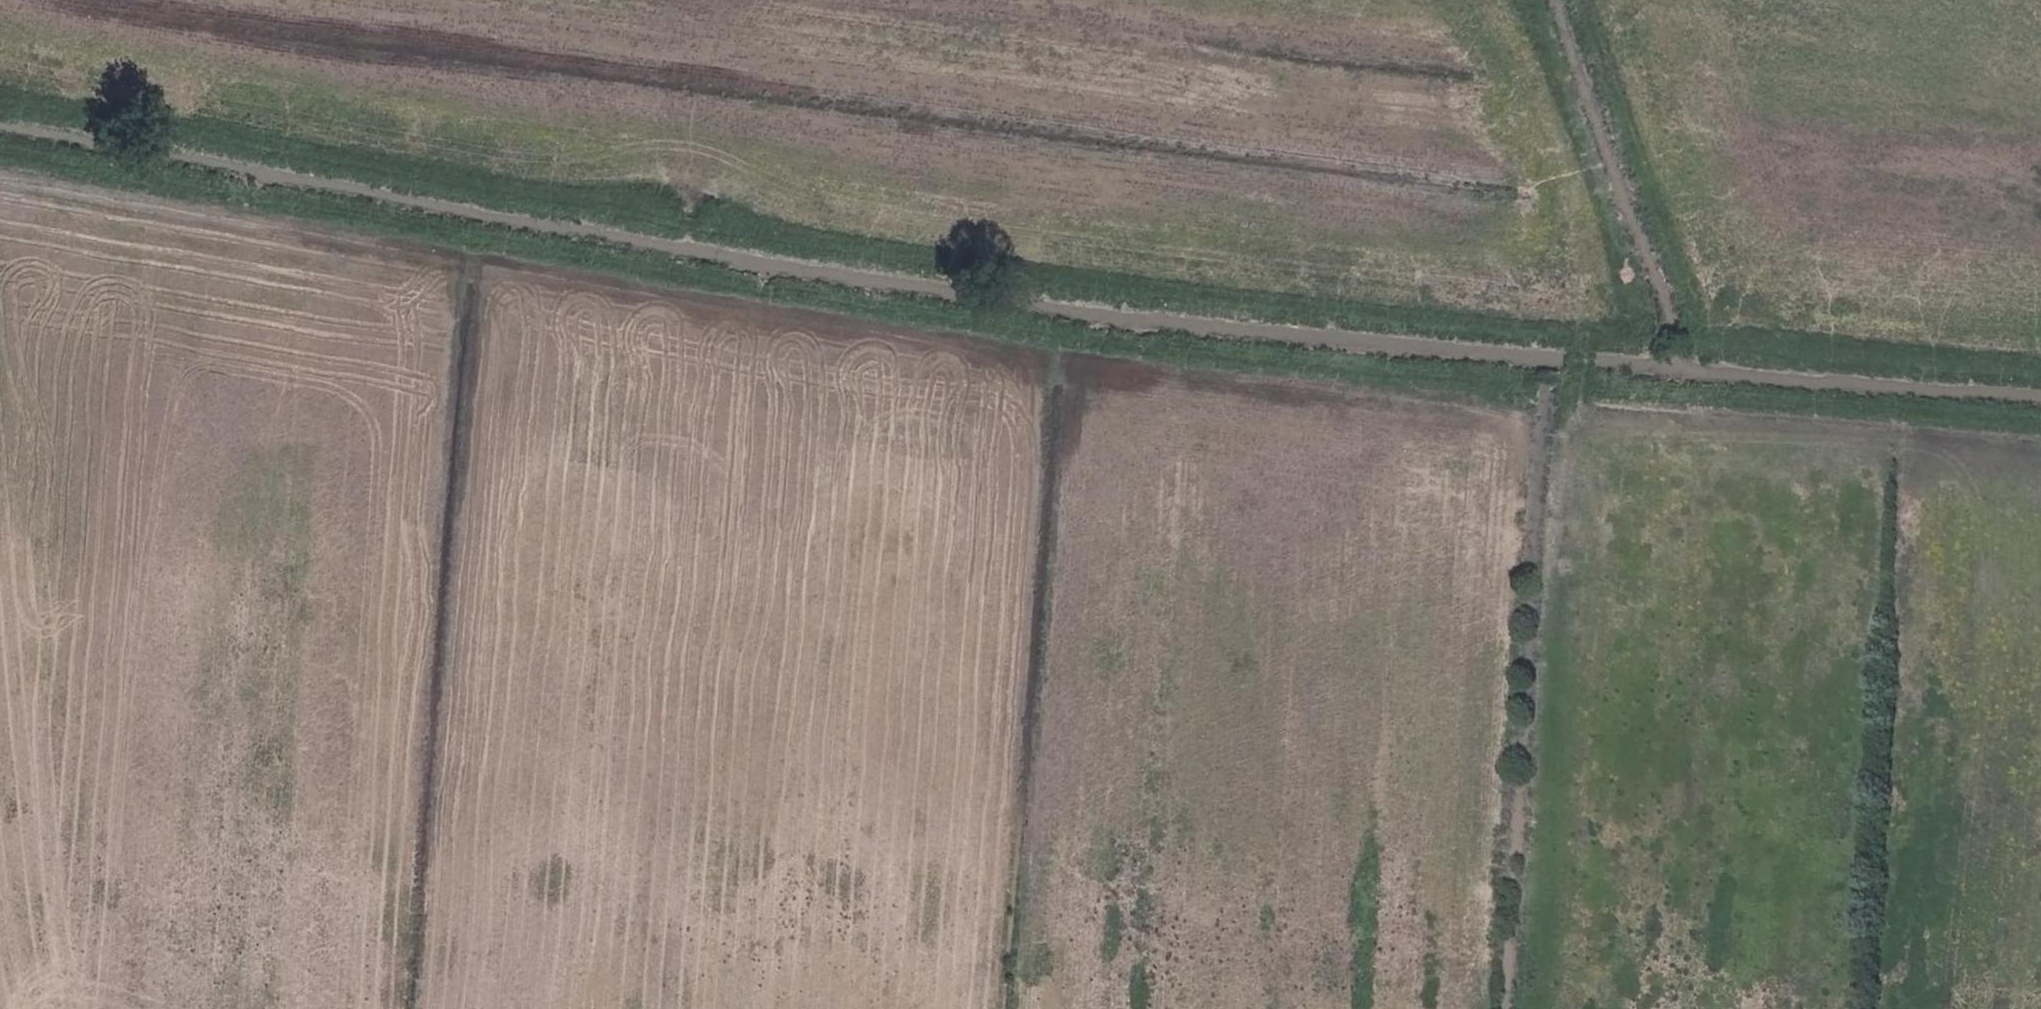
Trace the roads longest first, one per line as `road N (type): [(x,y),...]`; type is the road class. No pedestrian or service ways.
road 1 (track): [(0,147),(893,308),(1127,342),(1486,377),(1523,392),(1530,438)]
road 2 (track): [(1532,0),(1595,154),(1623,271),(1619,298),(1583,379),(1539,1008)]

